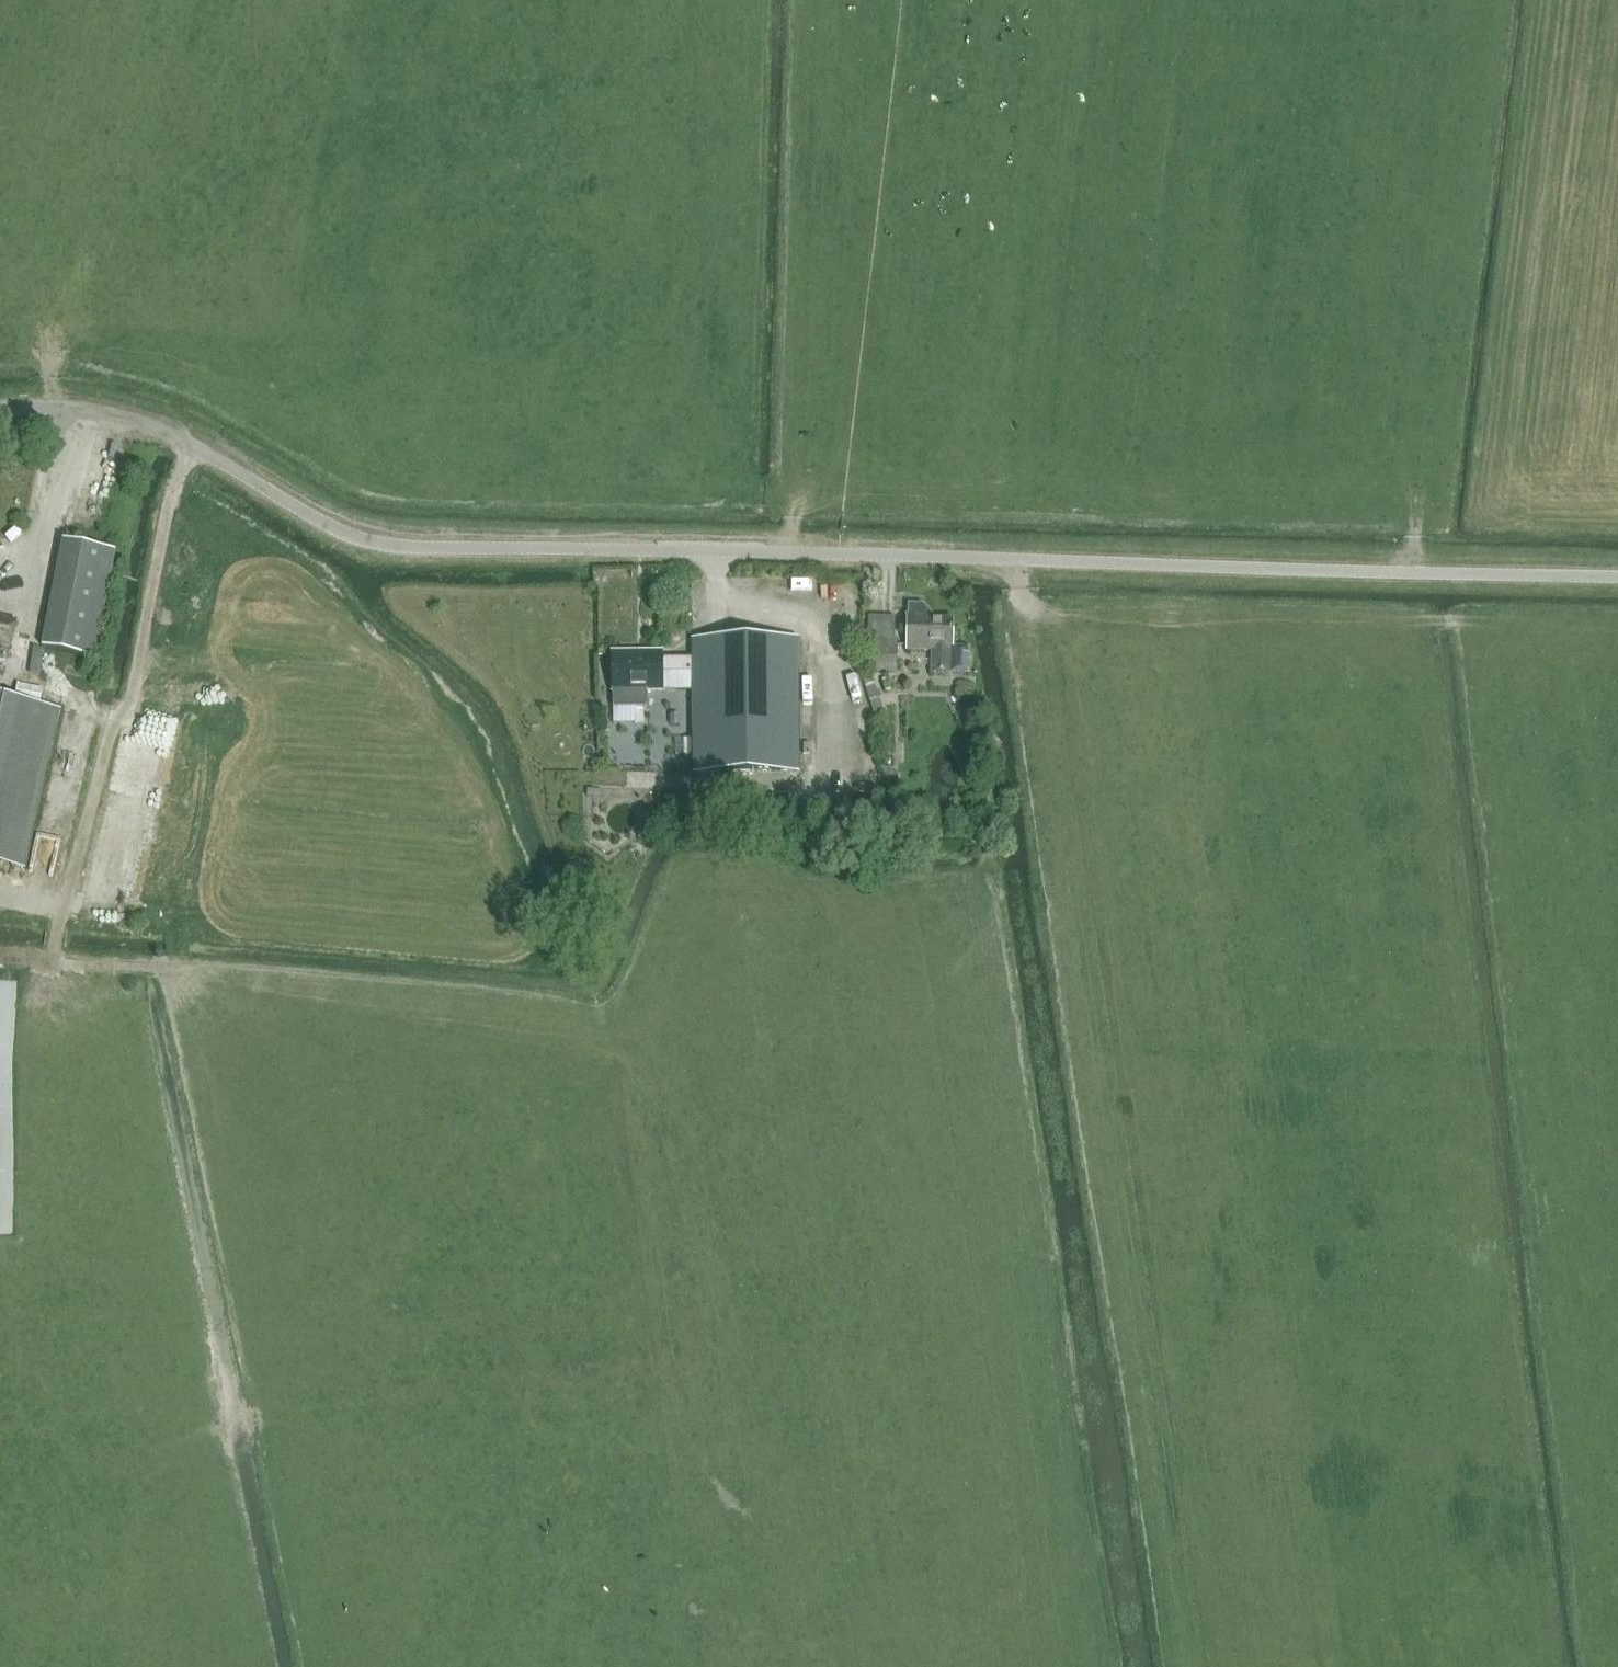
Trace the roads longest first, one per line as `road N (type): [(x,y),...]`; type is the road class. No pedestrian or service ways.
road 1 (unclassified): [(1617,577),(409,547),(329,526),(195,447),(132,419),(74,408),(0,409)]

